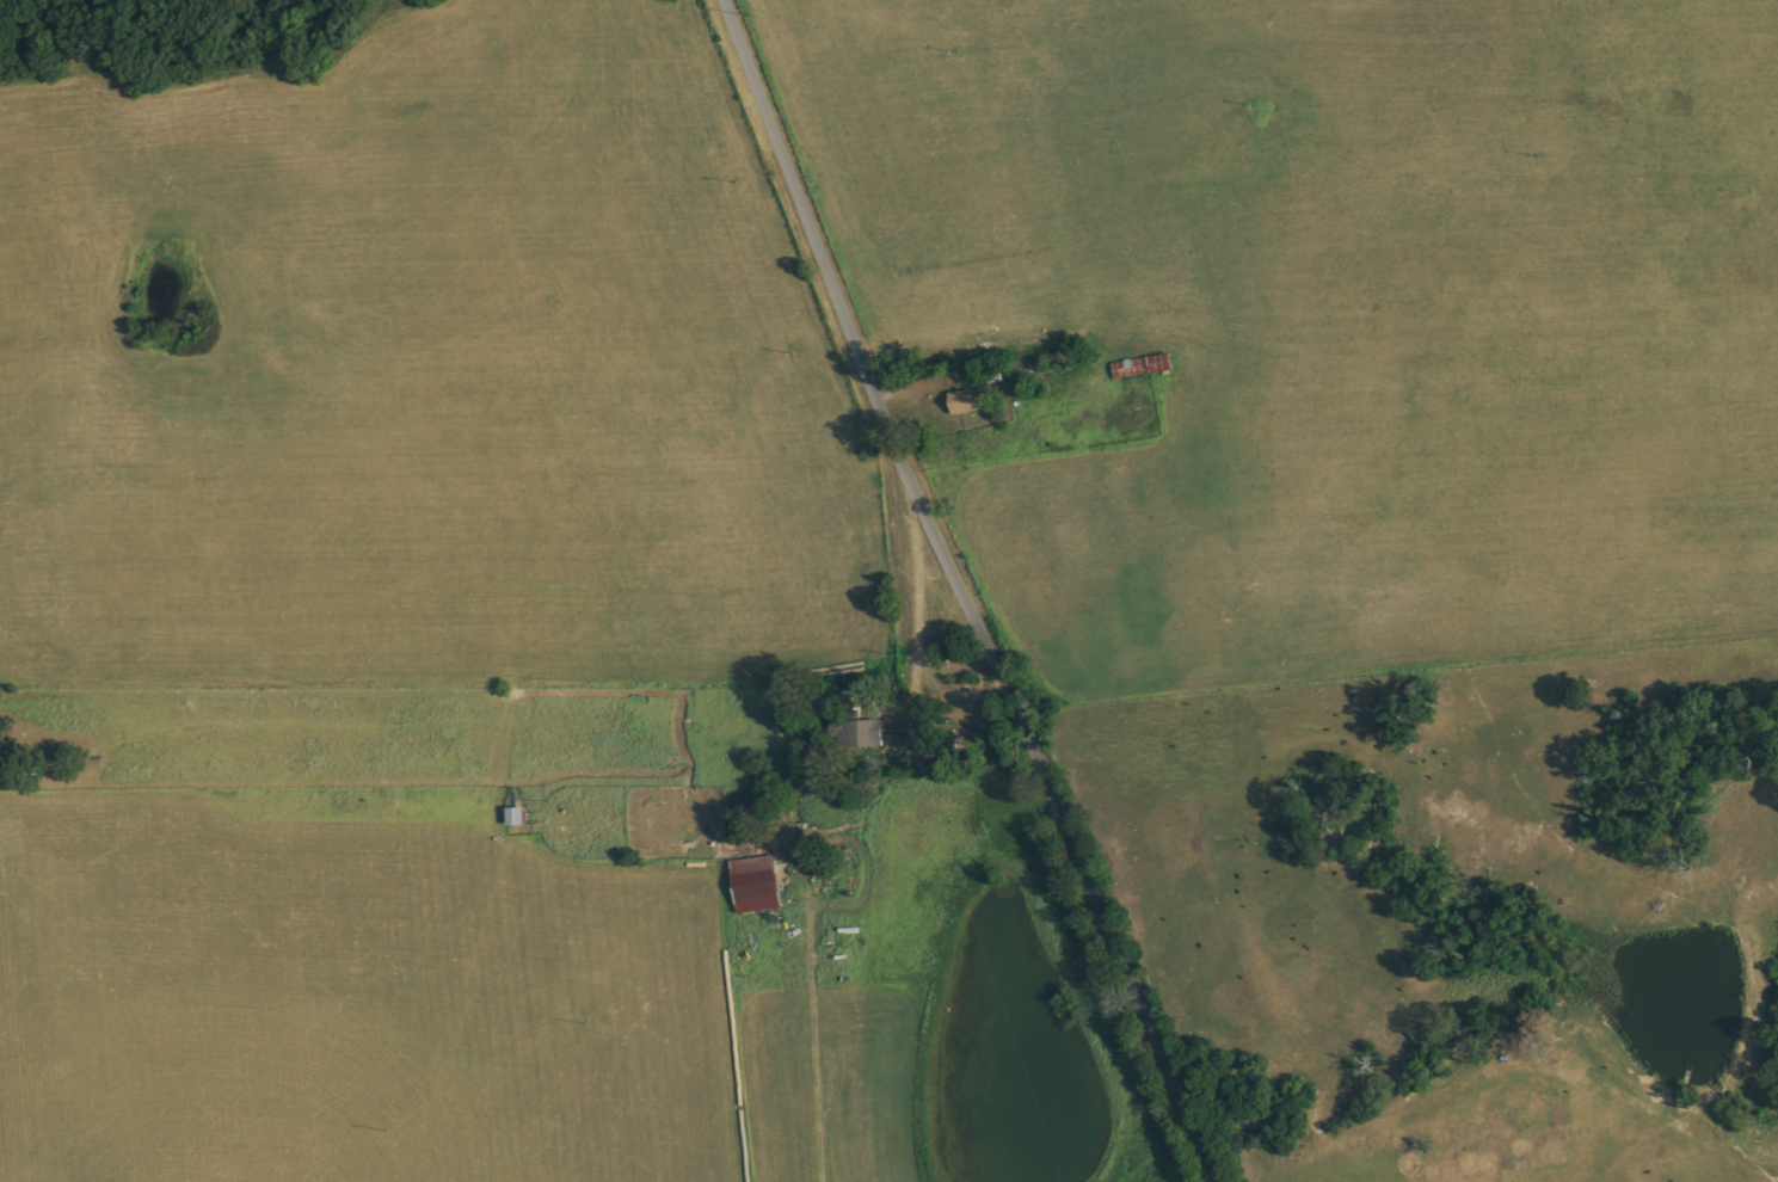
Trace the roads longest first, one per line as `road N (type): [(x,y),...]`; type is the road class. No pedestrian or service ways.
road 1 (residential): [(1223,1181),(891,443),(721,0)]

